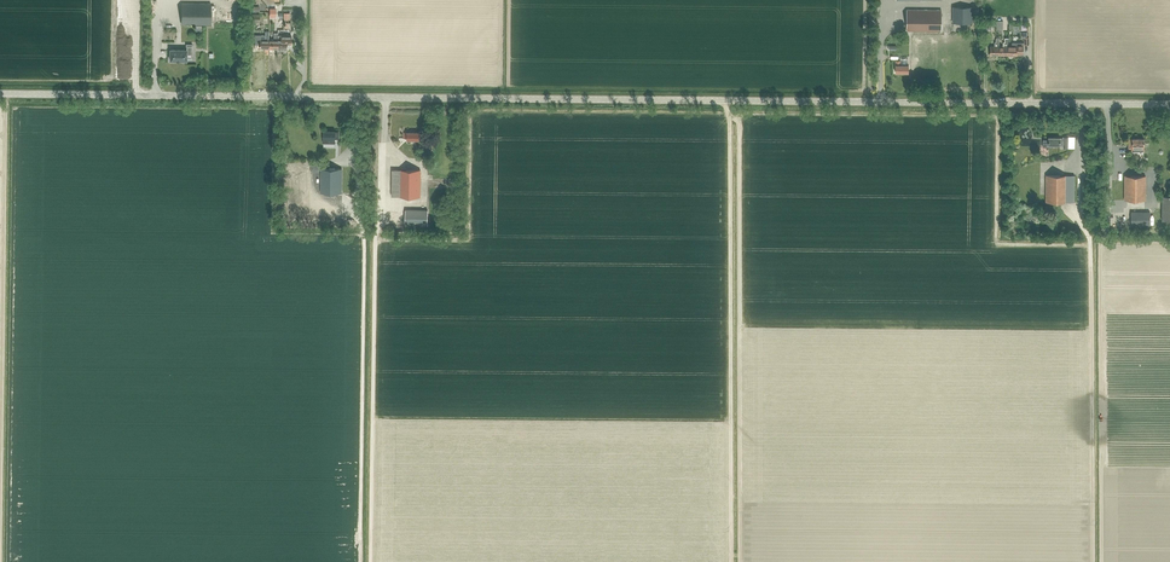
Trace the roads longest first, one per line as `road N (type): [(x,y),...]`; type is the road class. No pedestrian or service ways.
road 1 (unclassified): [(1169,105),(0,94)]

